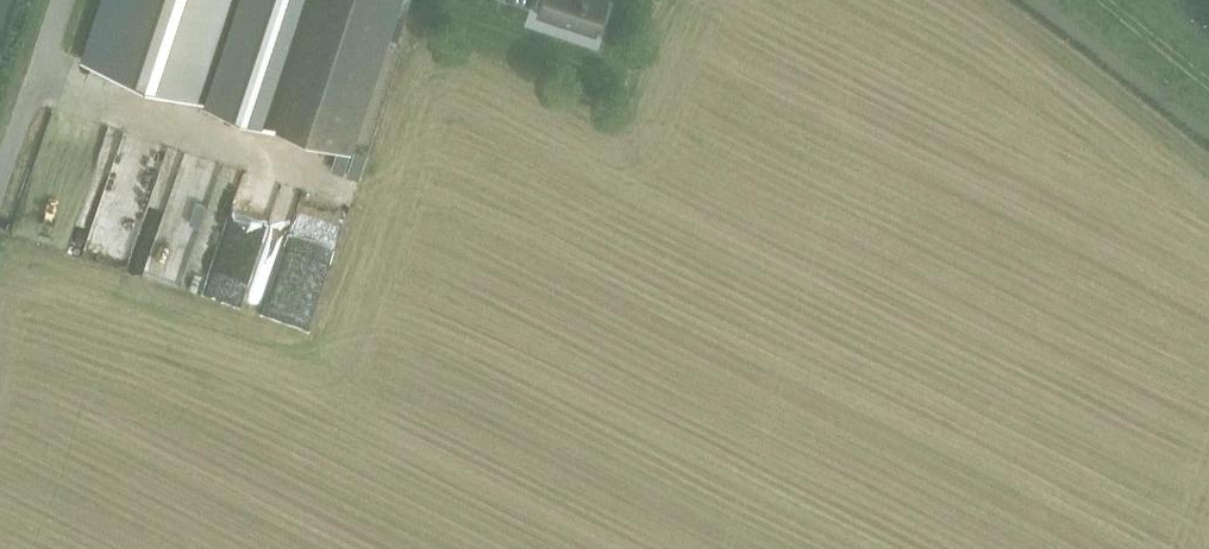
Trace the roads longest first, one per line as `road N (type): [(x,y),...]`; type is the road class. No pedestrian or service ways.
road 1 (track): [(1208,84),(1105,0)]

